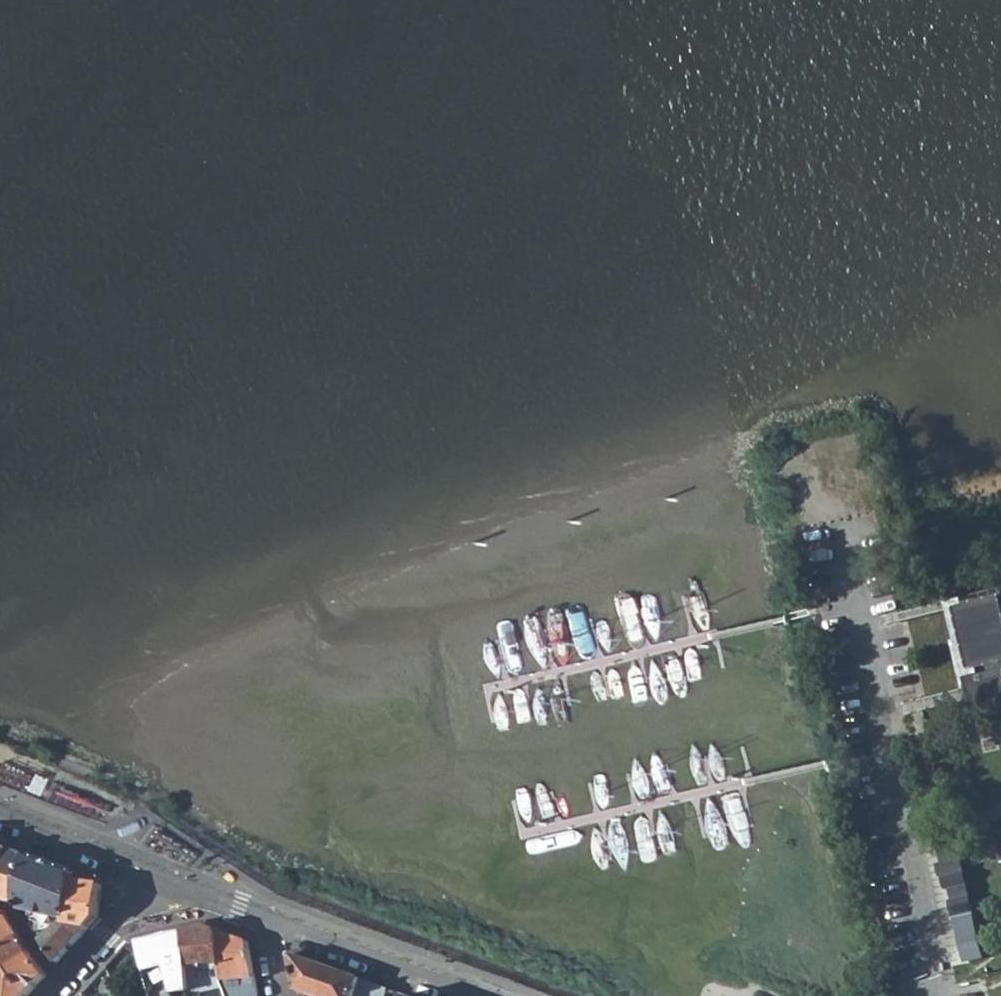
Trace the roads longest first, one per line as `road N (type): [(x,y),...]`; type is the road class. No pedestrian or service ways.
road 1 (residential): [(265,920),(477,995)]
road 2 (residential): [(0,811),(159,876)]
road 3 (residential): [(53,995),(159,876)]

